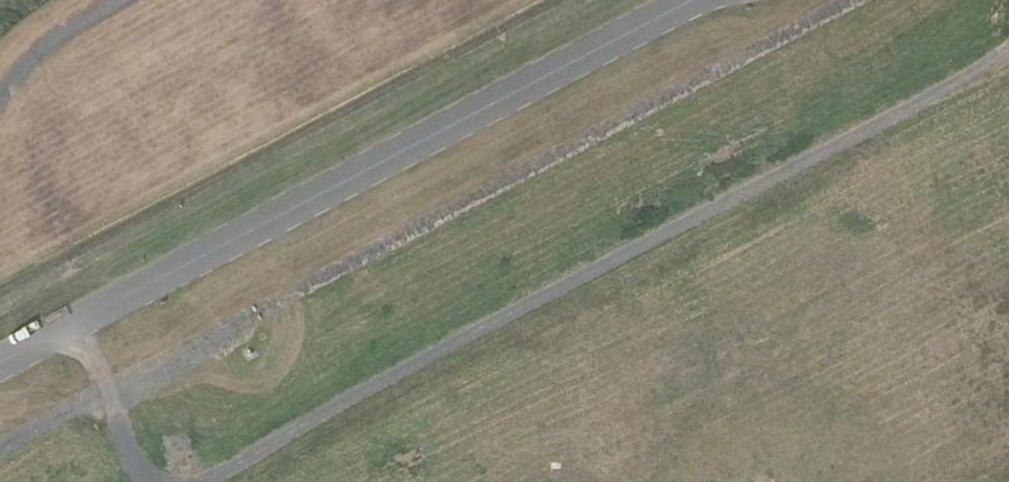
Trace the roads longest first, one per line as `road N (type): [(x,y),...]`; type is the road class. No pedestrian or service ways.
road 1 (track): [(212,477),(1008,49)]
road 2 (track): [(846,0),(105,389)]

